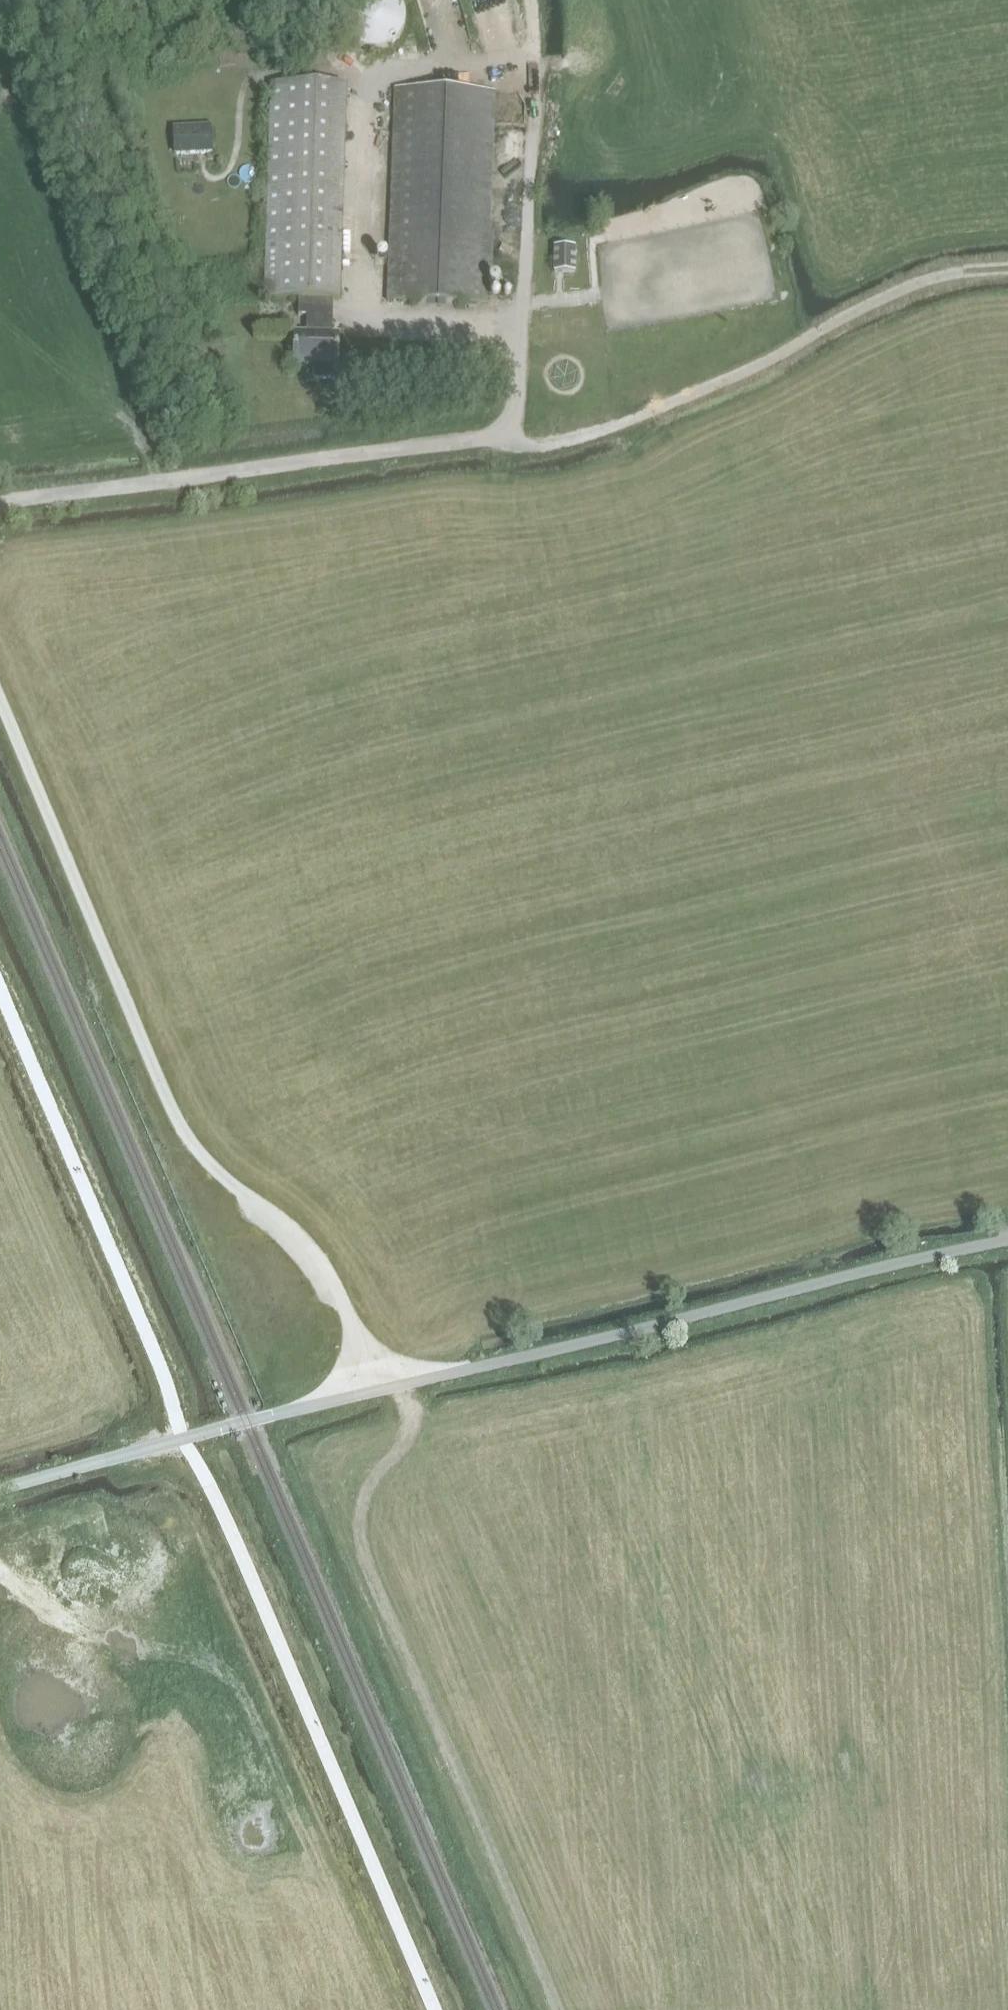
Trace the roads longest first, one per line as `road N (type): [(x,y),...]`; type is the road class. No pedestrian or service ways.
road 1 (unclassified): [(0,1489),(246,1422),(1007,1239)]
road 2 (track): [(505,443),(542,447),(607,426),(766,360),(898,291),(965,272),(1007,271)]
road 3 (track): [(517,333),(533,28),(526,0)]

